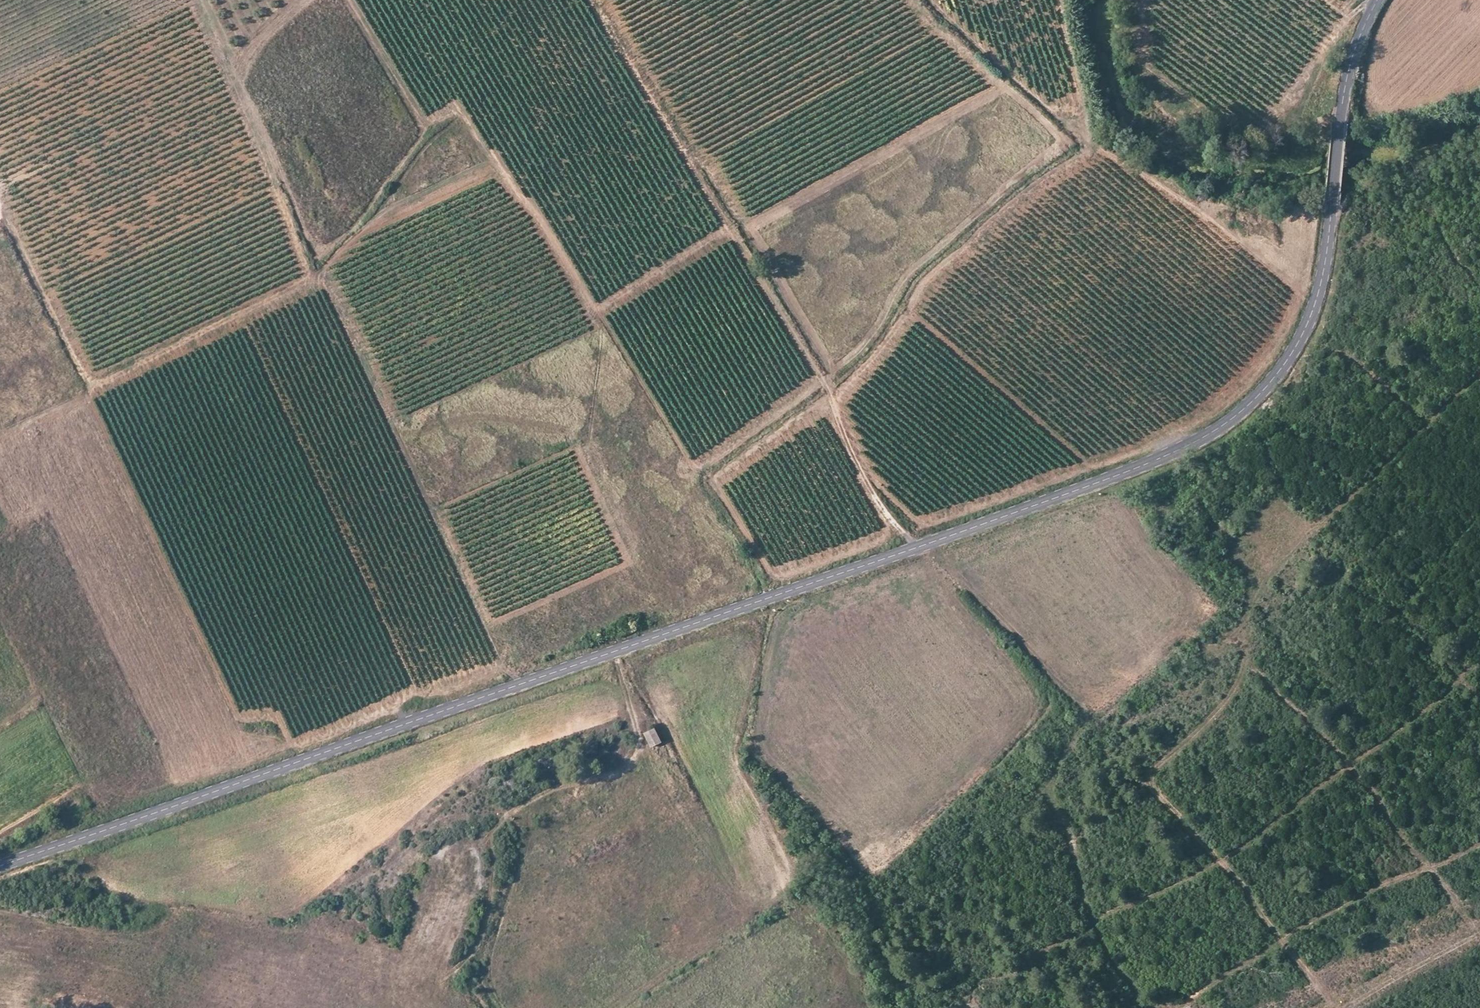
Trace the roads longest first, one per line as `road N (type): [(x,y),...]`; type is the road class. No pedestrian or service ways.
road 1 (tertiary): [(0,867),(1107,484),(1198,444),(1264,396),(1297,343),(1324,275),(1339,116),(1356,43),(1378,0)]
road 2 (track): [(922,547),(864,477),(833,398),(590,0)]

